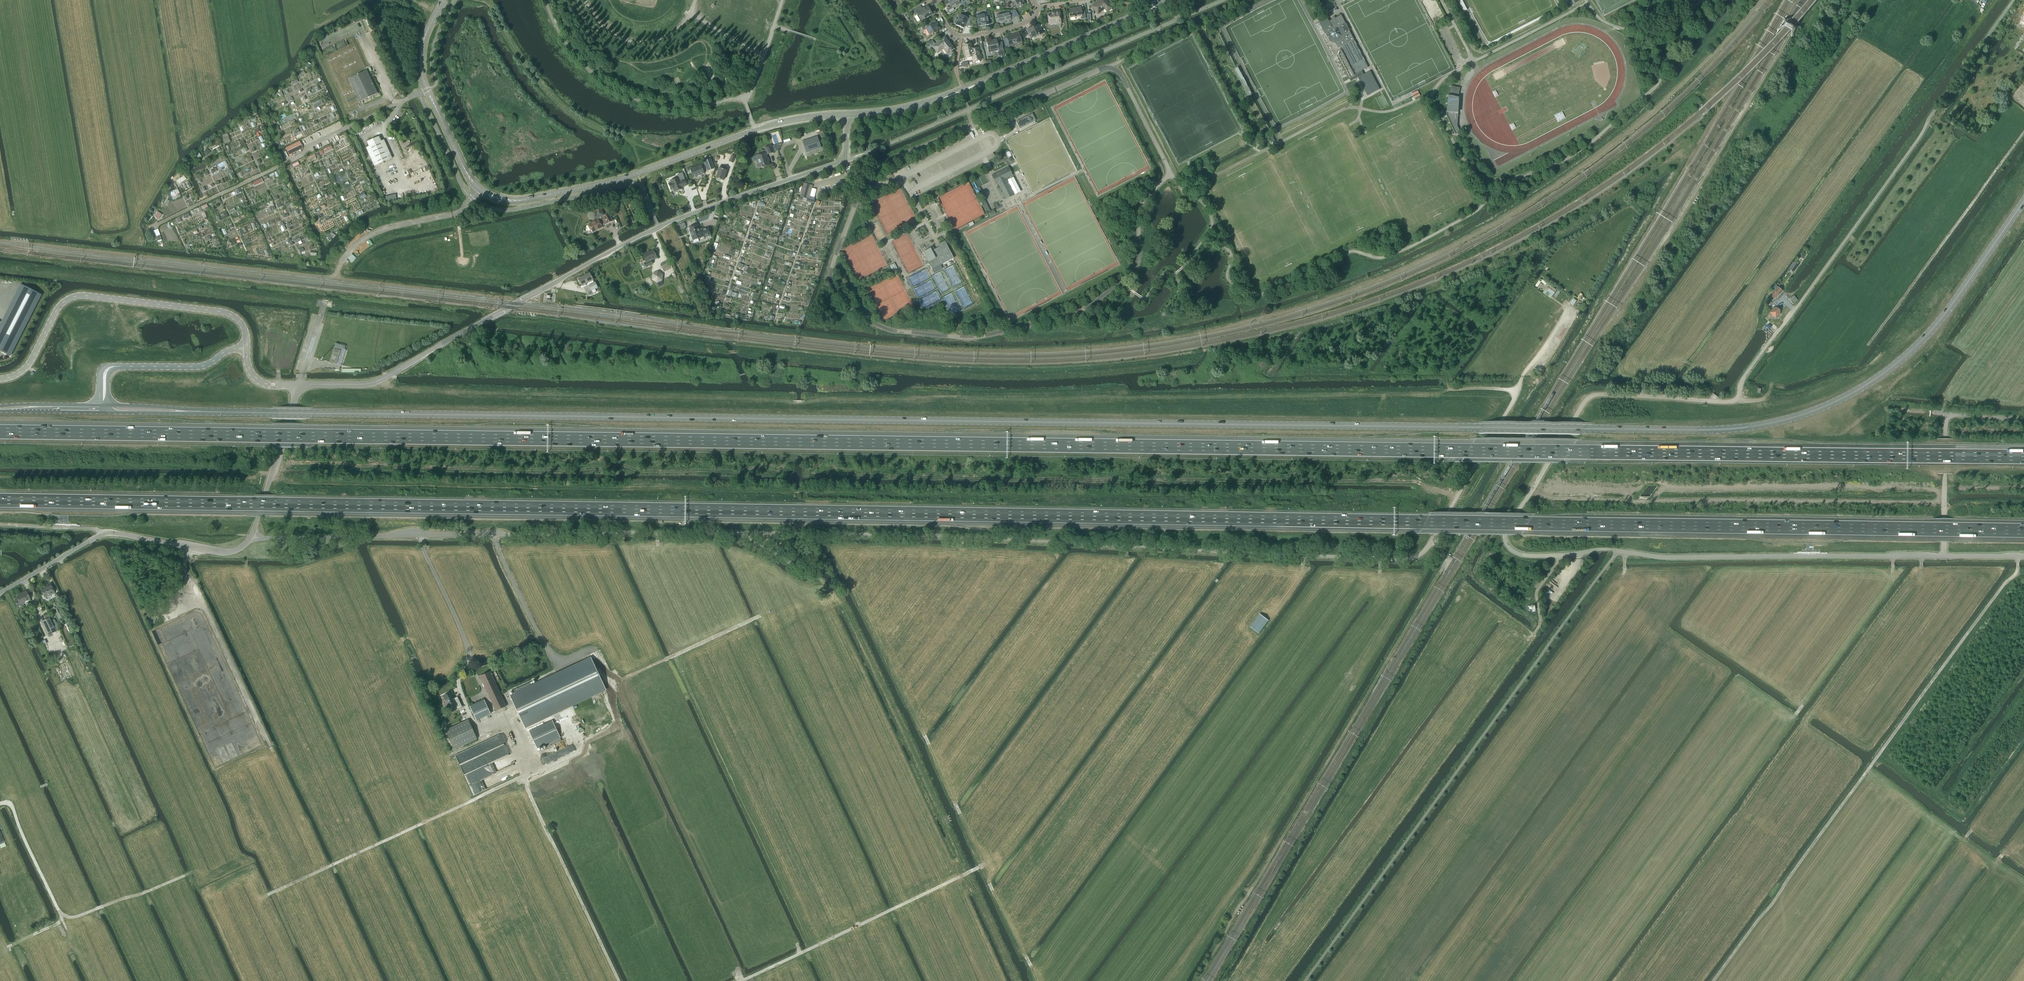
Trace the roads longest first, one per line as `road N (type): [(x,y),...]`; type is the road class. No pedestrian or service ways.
road 1 (motorway): [(0,500),(2023,531)]
road 2 (motorway): [(2023,457),(0,432)]
road 3 (secondary): [(2023,201),(1946,313),(1899,362),(1836,402),(1748,428),(188,412)]
road 4 (unclassified): [(251,538),(802,534),(1407,560),(1430,545),(1516,393)]
road 5 (track): [(380,380),(397,392),(792,403),(1516,393)]
road 6 (unclassified): [(1943,556),(1668,558),(1605,549),(1544,556),(1507,545),(1505,535),(1589,398),(1734,401),(1799,304)]
road 7 (unclassified): [(298,385),(380,380),(659,227),(846,161),(846,115)]
road 8 (track): [(1714,980),(2017,573),(2018,557)]
road 9 (tertiary): [(477,188),(515,201),(559,193),(783,122),(846,115)]
road 10 (tertiary): [(846,115),(965,90),(1173,0)]
road 11 (unclassified): [(0,379),(28,365),(72,297),(229,315),(244,326),(247,349)]
road 12 (track): [(523,776),(276,891)]
road 13 (track): [(980,868),(743,980)]
road 14 (track): [(185,876),(67,916),(13,809),(0,804)]
road 15 (track): [(1761,0),(1693,75),(1575,173)]
road 16 (track): [(619,980),(537,811),(525,764)]
road 17 (unclassified): [(1943,556),(1944,415),(2023,418)]
road 18 (tertiary): [(477,188),(422,73),(425,40),(443,0)]
road 19 (unclassified): [(105,406),(112,367),(192,367),(247,349)]
road 20 (unclassified): [(251,538),(298,385)]
road 21 (unclassified): [(251,538),(222,552),(103,533)]
road 22 (track): [(874,670),(835,592),(794,565)]
road 23 (residential): [(1036,7),(1028,21),(1009,29),(961,35),(937,0)]

